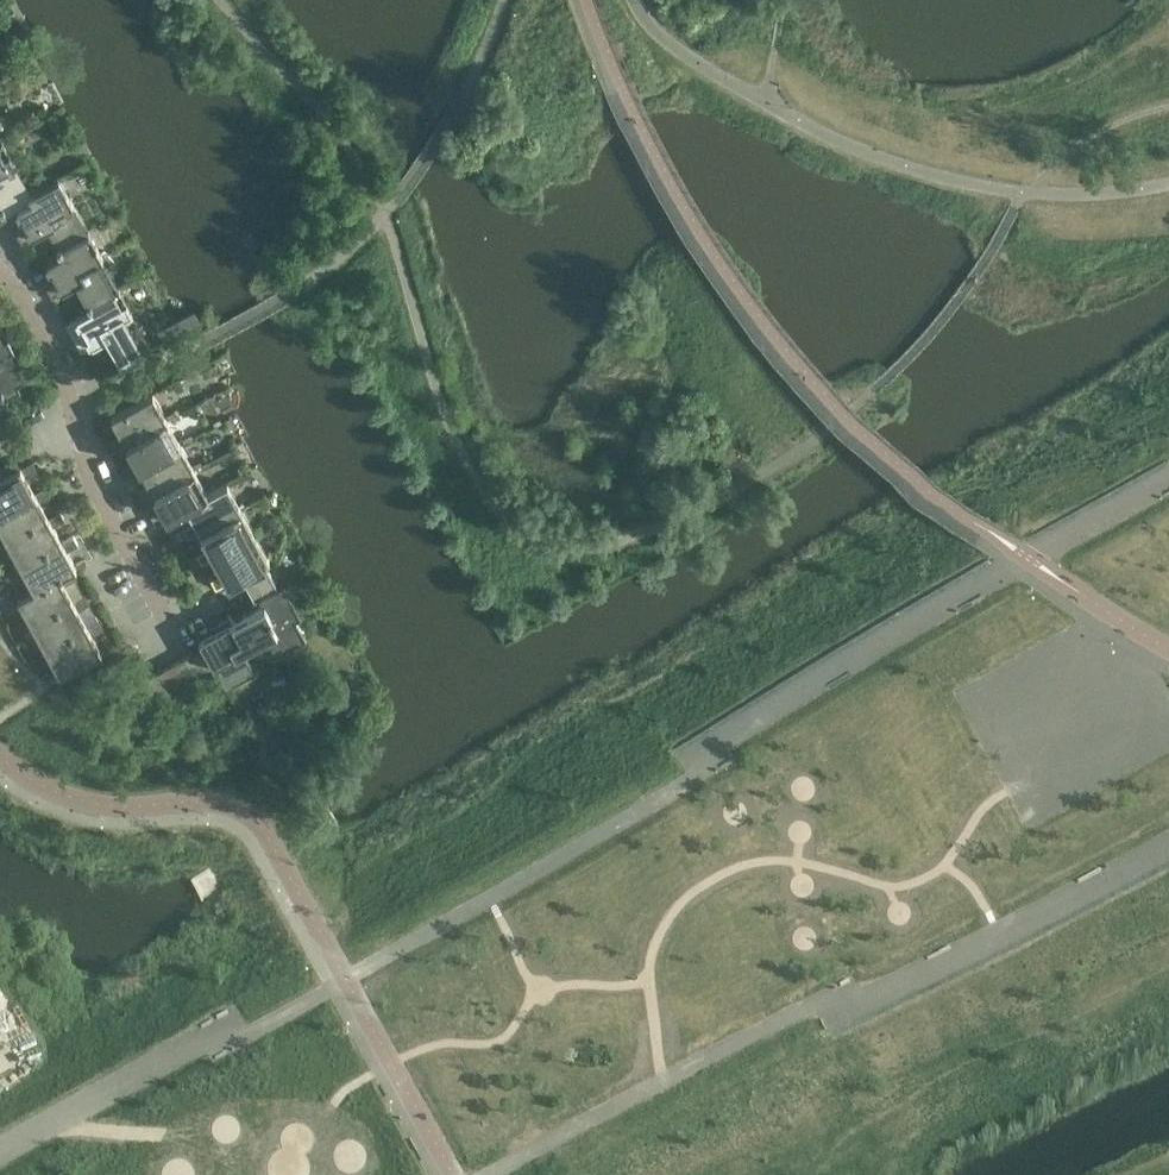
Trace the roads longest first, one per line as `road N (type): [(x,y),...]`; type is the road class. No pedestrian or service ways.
road 1 (motorway): [(1168,488),(913,629),(565,845),(0,1159)]
road 2 (motorway): [(1168,535),(33,1174)]
road 3 (motorway): [(1168,598),(135,1174)]
road 4 (motorway): [(248,1174),(1168,664)]
road 5 (motorway): [(333,1174),(1168,714)]
road 6 (motorway): [(454,1174),(1168,782)]
road 7 (motorway): [(510,1174),(1168,836)]
road 8 (residential): [(171,625),(92,486),(57,361),(30,311),(0,277)]

